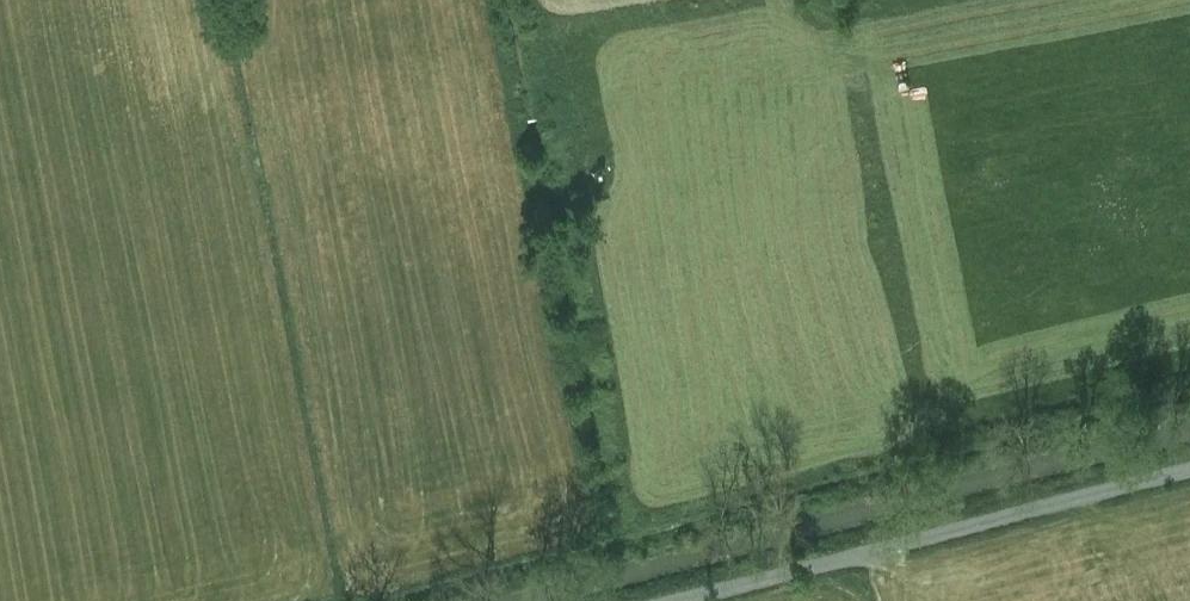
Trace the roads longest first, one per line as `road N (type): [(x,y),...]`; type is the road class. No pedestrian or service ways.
road 1 (track): [(1189,476),(704,600)]

